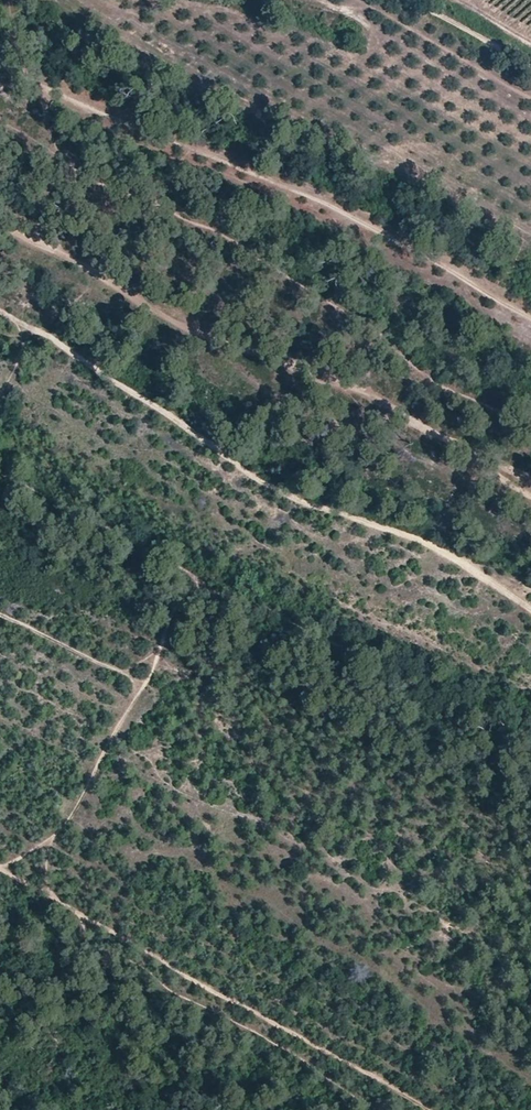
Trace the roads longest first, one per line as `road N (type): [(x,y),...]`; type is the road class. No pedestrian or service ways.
road 1 (track): [(0,228),(111,280),(262,392),(530,503)]
road 2 (track): [(530,611),(441,549),(283,497),(30,330)]
road 3 (track): [(0,866),(427,1109)]
road 4 (track): [(530,497),(370,394),(160,313)]
road 5 (track): [(530,64),(413,0)]

